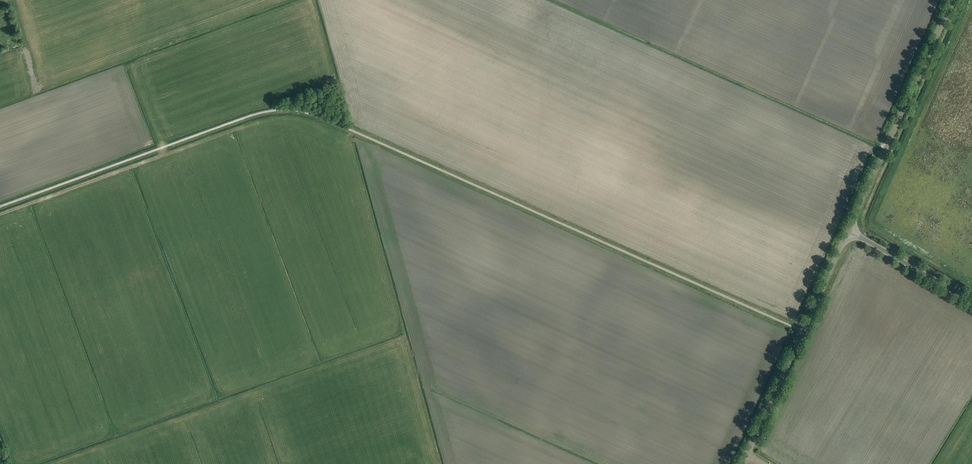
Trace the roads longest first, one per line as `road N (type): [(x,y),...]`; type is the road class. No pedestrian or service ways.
road 1 (tertiary): [(743,463),(850,230)]
road 2 (tertiary): [(850,230),(953,0)]
road 3 (tertiary): [(971,300),(850,230)]

